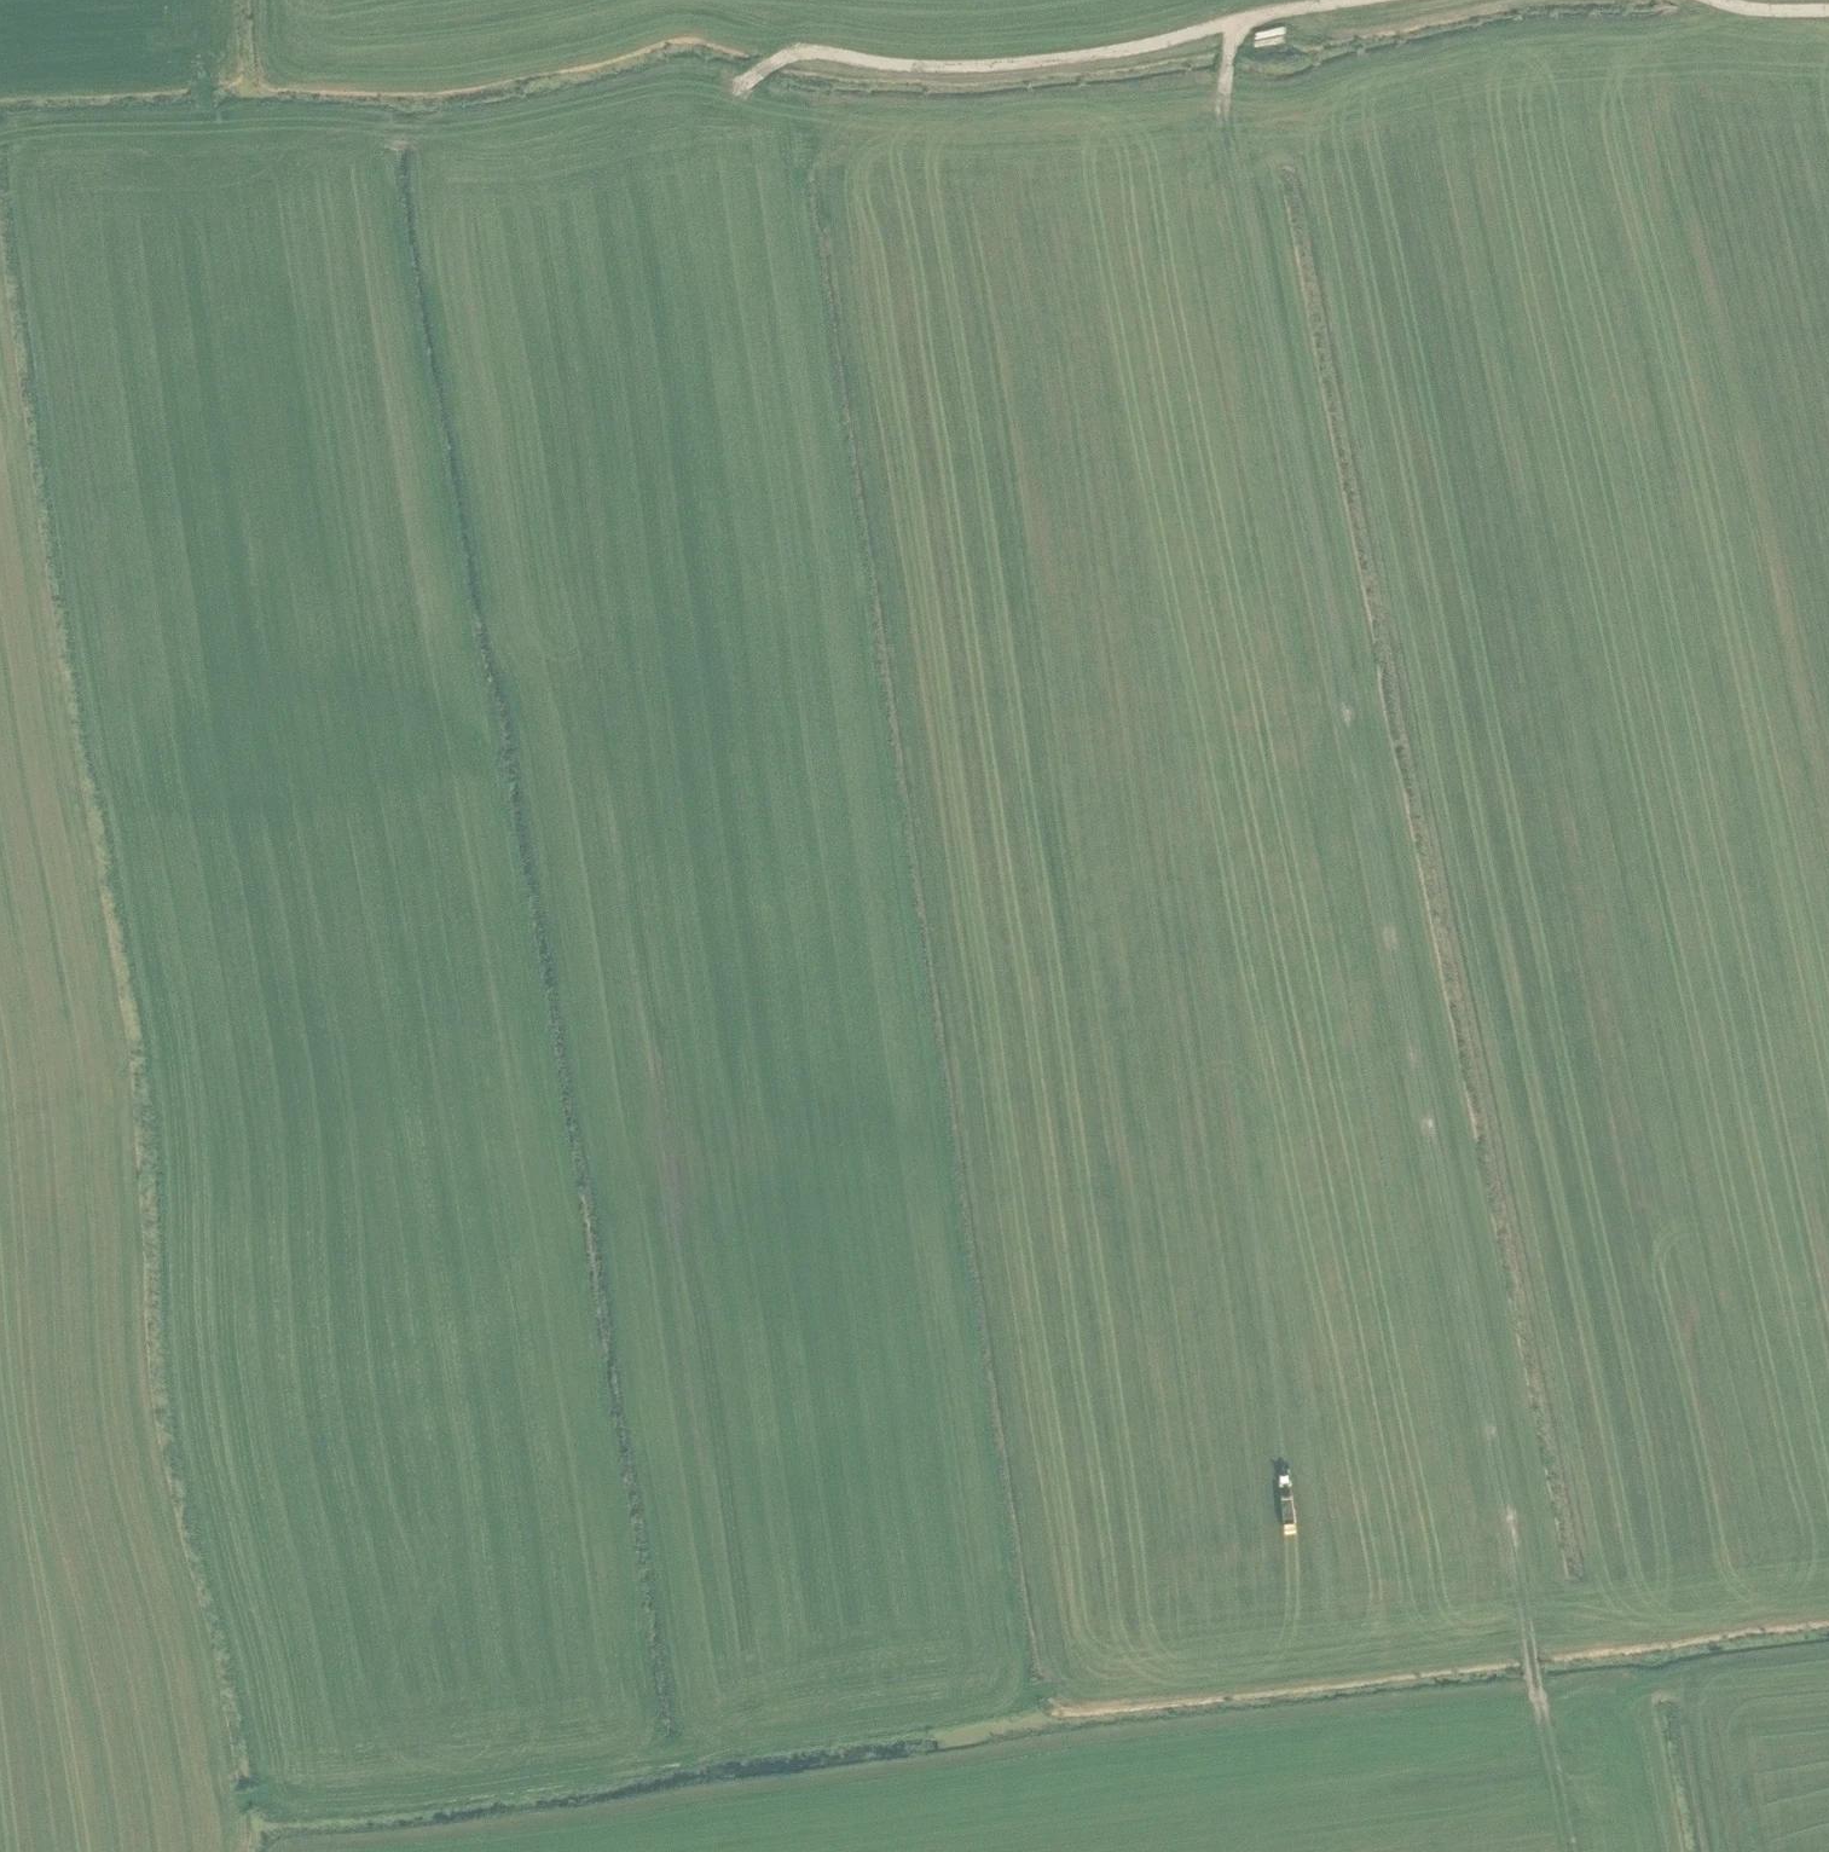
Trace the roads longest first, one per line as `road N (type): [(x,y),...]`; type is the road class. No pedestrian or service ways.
road 1 (track): [(1240,21),(1225,105),(1529,1598),(1567,1851)]
road 2 (track): [(1365,0),(1083,58),(899,69),(805,48),(733,87),(453,133),(42,132),(0,142)]

